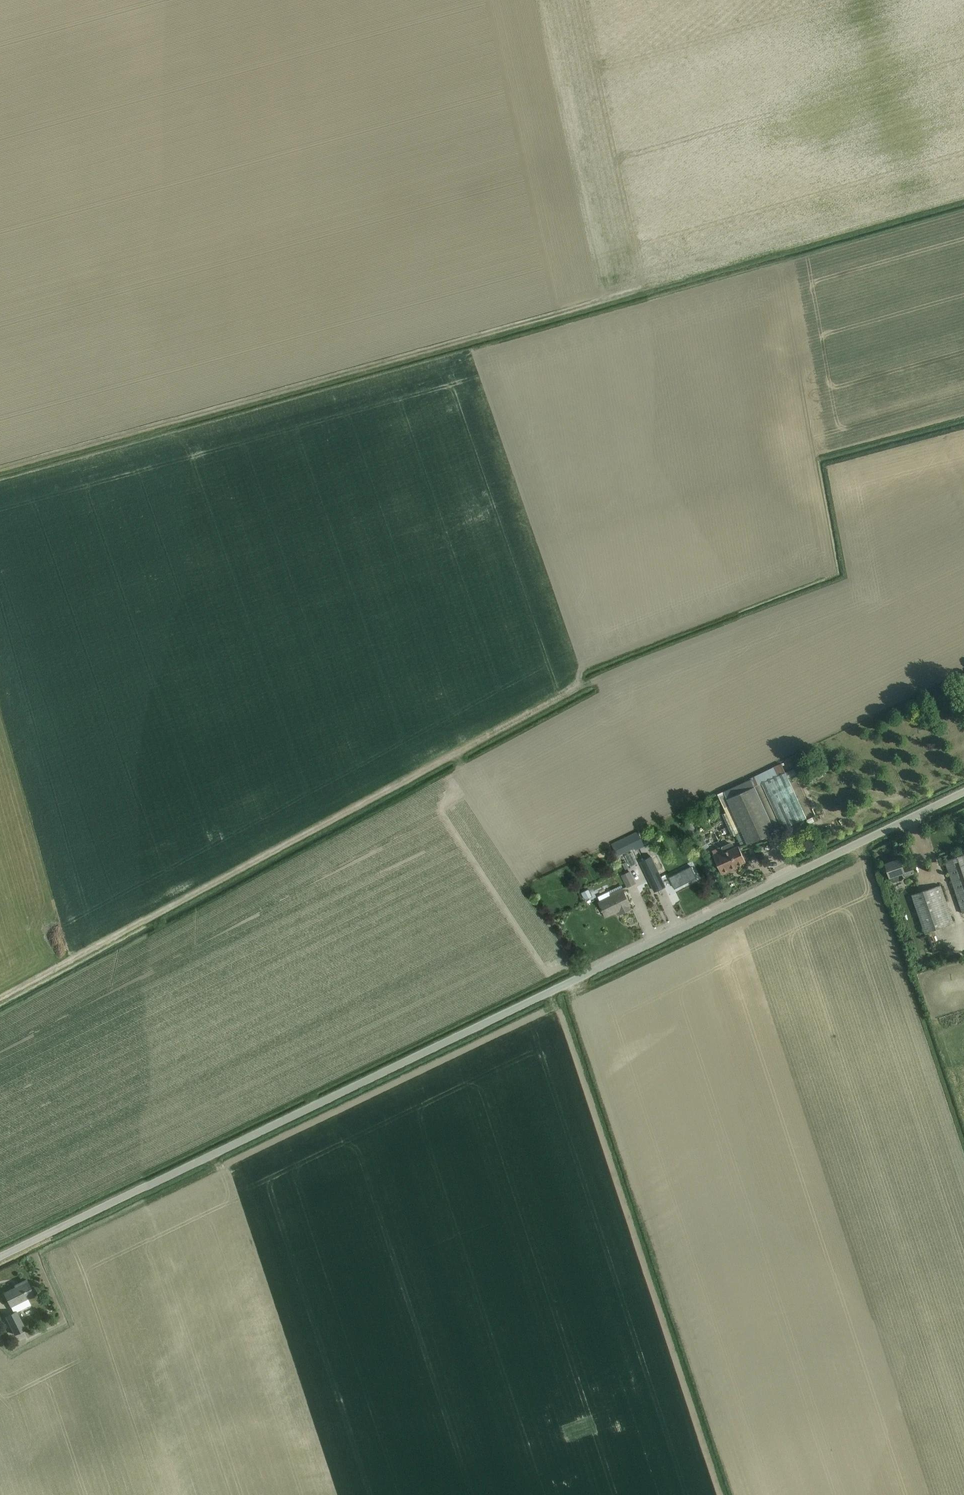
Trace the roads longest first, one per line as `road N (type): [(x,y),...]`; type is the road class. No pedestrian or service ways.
road 1 (unclassified): [(0,1259),(963,794)]
road 2 (track): [(0,471),(772,253)]
road 3 (track): [(0,1000),(581,686)]

